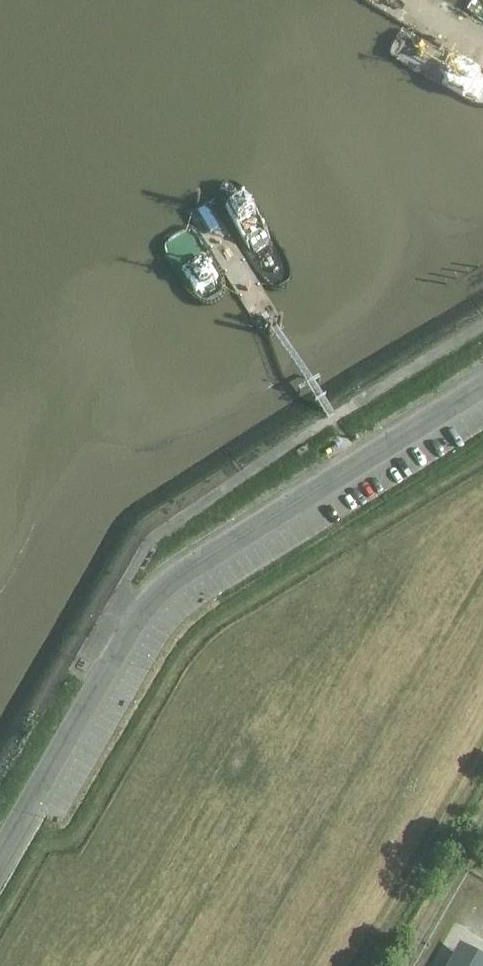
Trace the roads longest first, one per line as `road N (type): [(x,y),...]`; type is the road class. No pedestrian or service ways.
road 1 (unclassified): [(482,385),(164,589),(131,632),(0,857)]
road 2 (track): [(482,322),(158,537),(109,627),(105,645),(114,660)]
road 3 (track): [(405,965),(482,832)]

